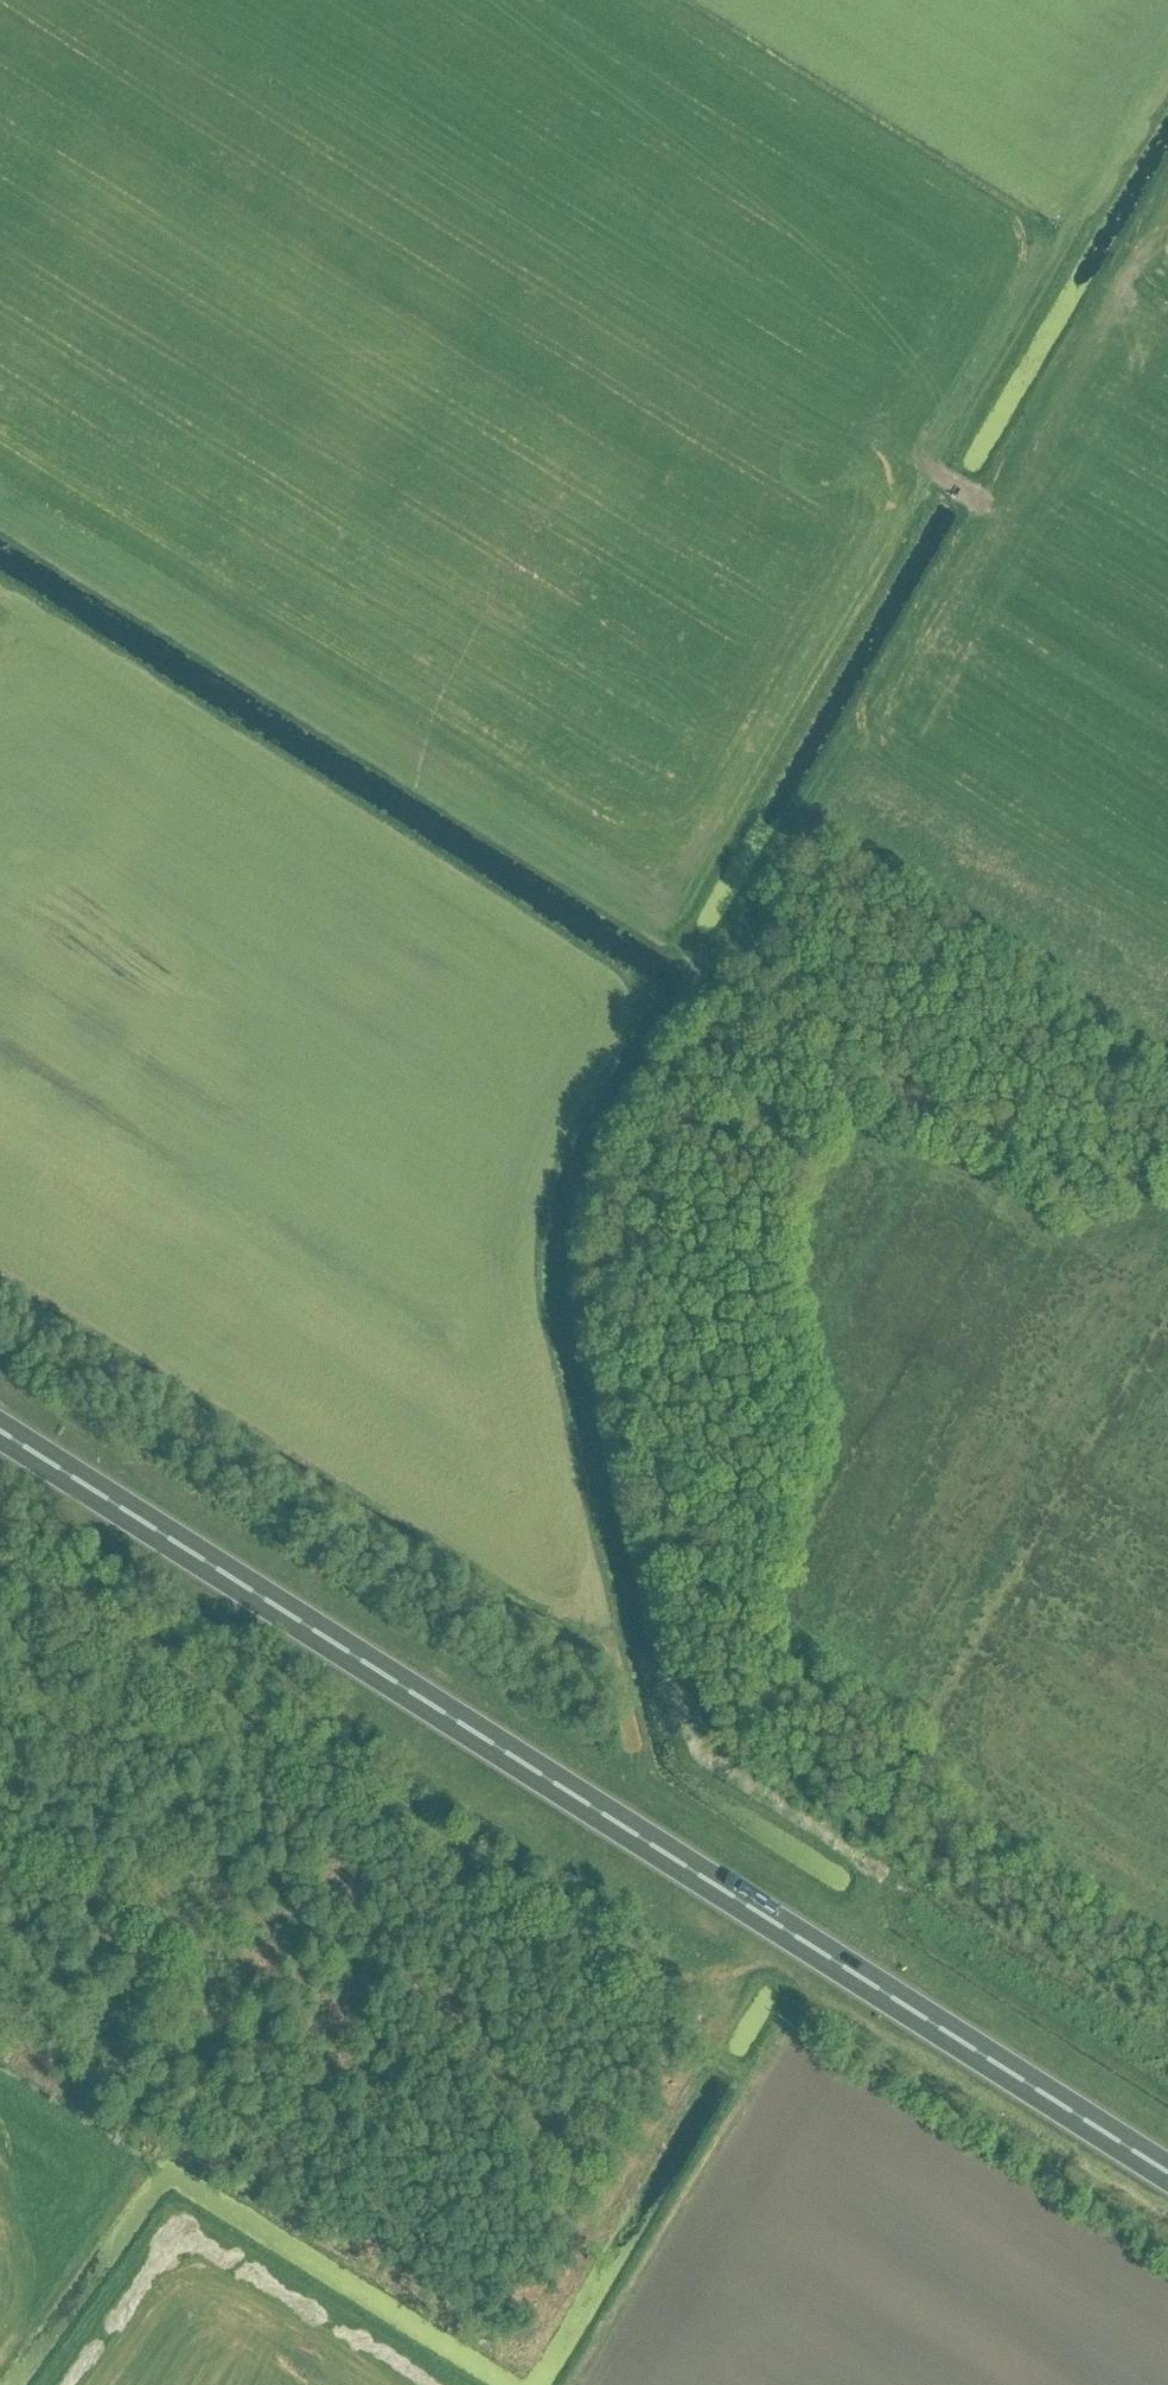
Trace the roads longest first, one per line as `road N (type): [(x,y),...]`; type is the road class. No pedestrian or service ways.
road 1 (trunk): [(1167,2175),(0,1434)]

